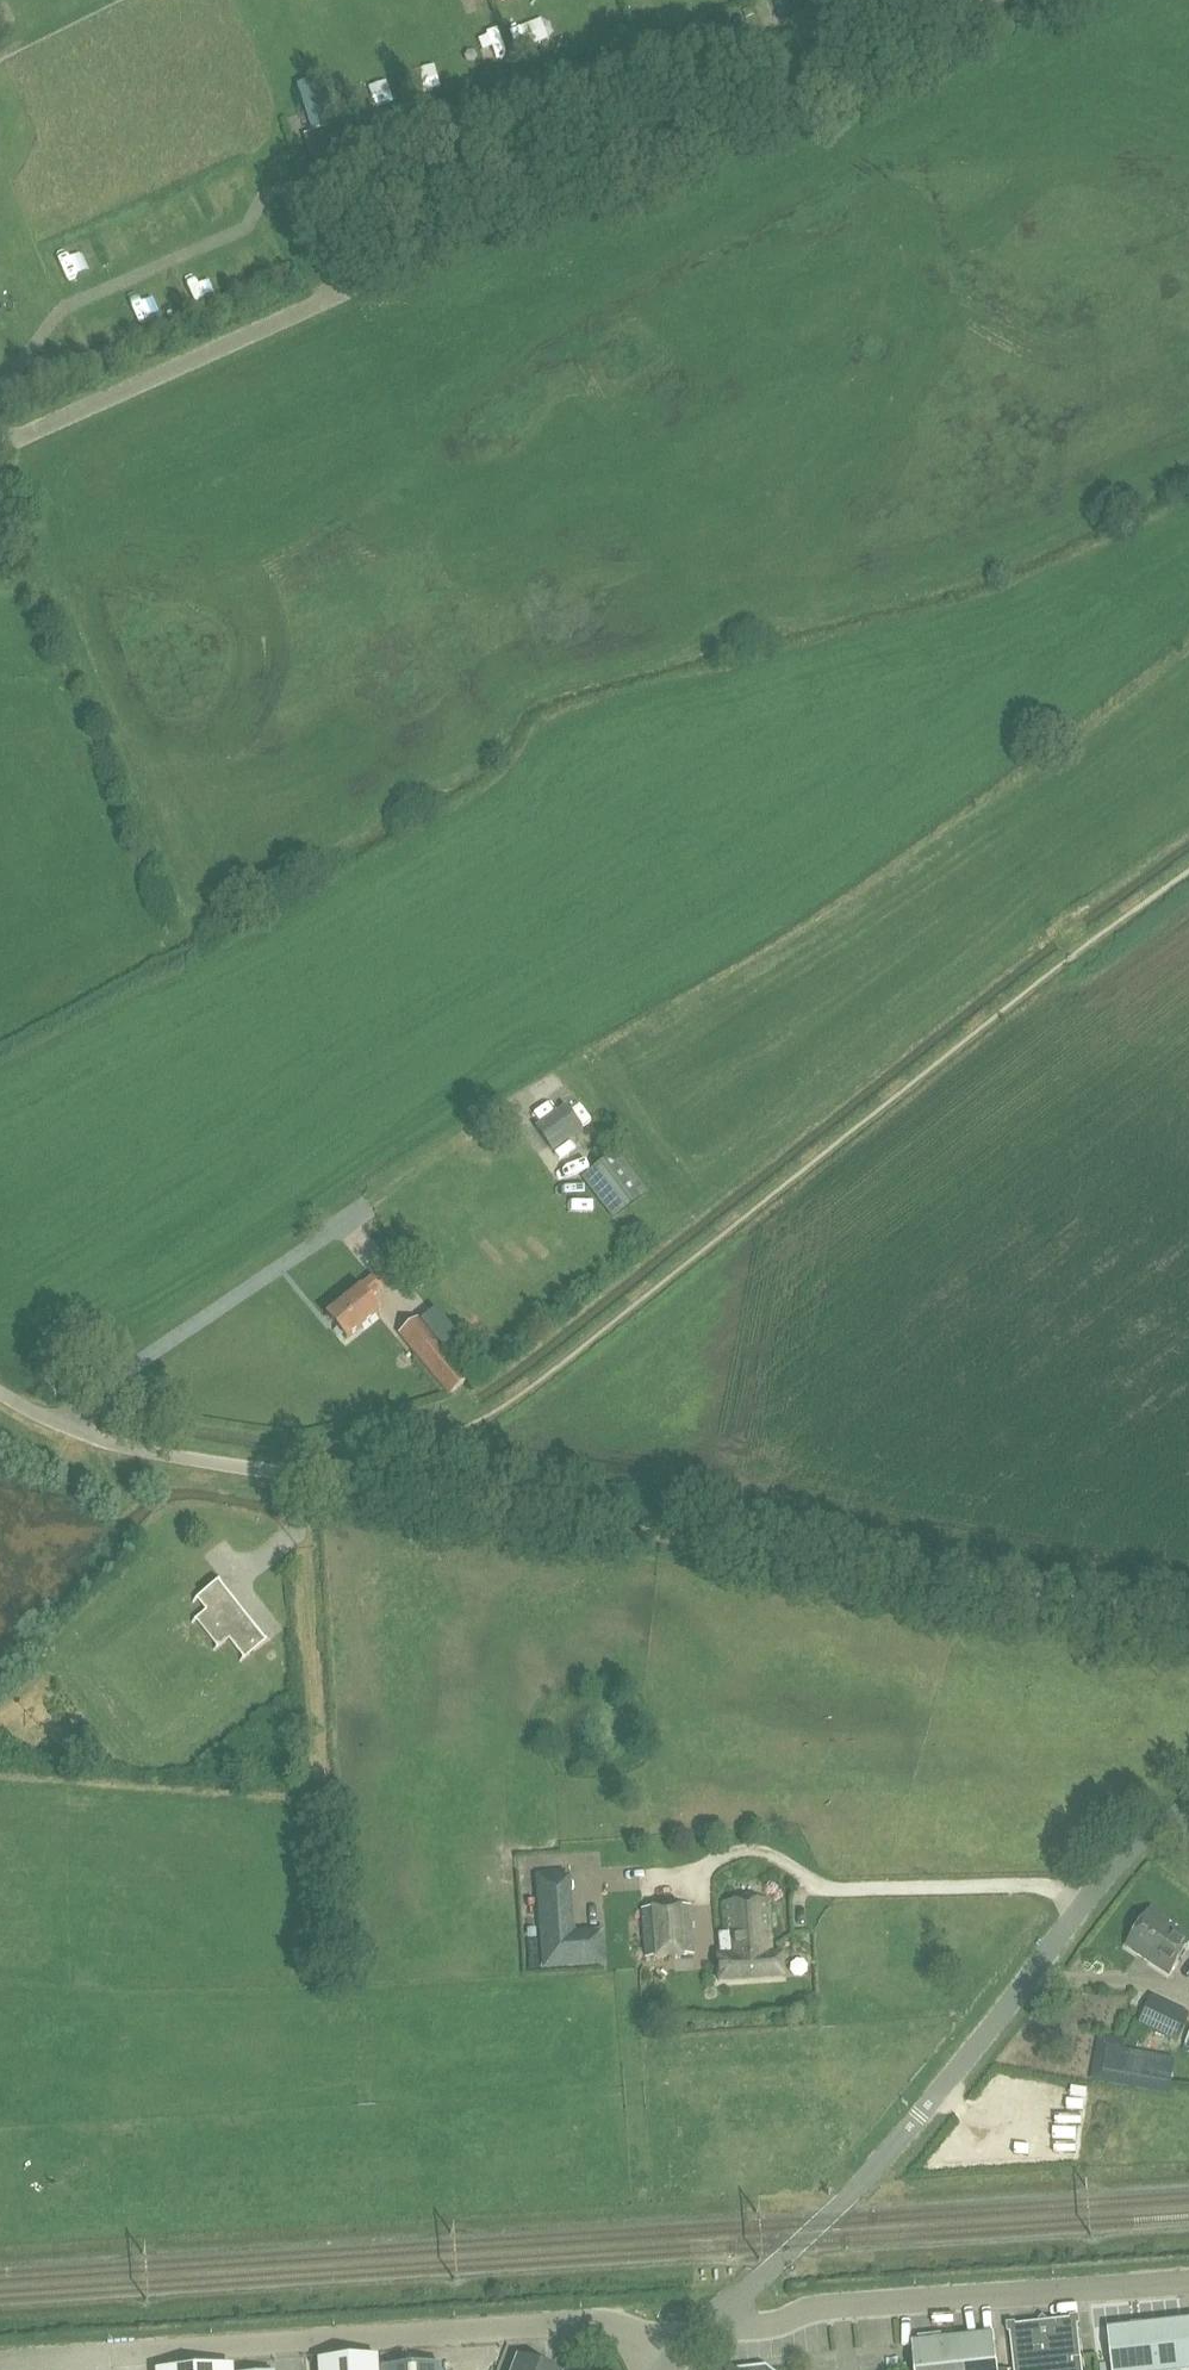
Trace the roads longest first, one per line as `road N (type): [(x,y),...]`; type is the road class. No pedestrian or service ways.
road 1 (track): [(1188,1612),(311,1478)]
road 2 (unclassified): [(720,2311),(820,2221),(936,2092),(1123,1855),(1188,1806)]
road 3 (unclassified): [(112,2353),(600,2320),(676,2358)]
road 4 (unclassified): [(720,2311),(768,2325),(822,2307),(1188,2281)]
road 5 (unclassified): [(311,1478),(132,1452),(0,1393)]

